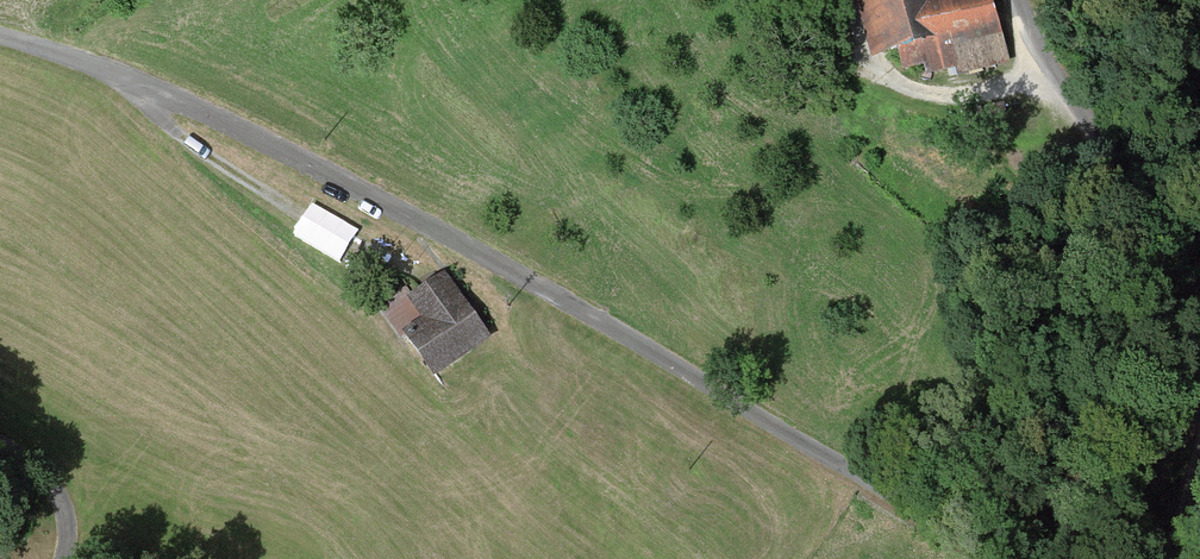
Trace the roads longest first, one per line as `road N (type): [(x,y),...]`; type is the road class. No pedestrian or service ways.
road 1 (track): [(1000,558),(297,153),(0,36)]
road 2 (track): [(1013,0),(1050,83),(1163,258),(1199,354)]
road 3 (track): [(385,267),(311,233),(223,175),(140,105),(133,83)]
road 4 (track): [(0,455),(46,492),(54,558)]

